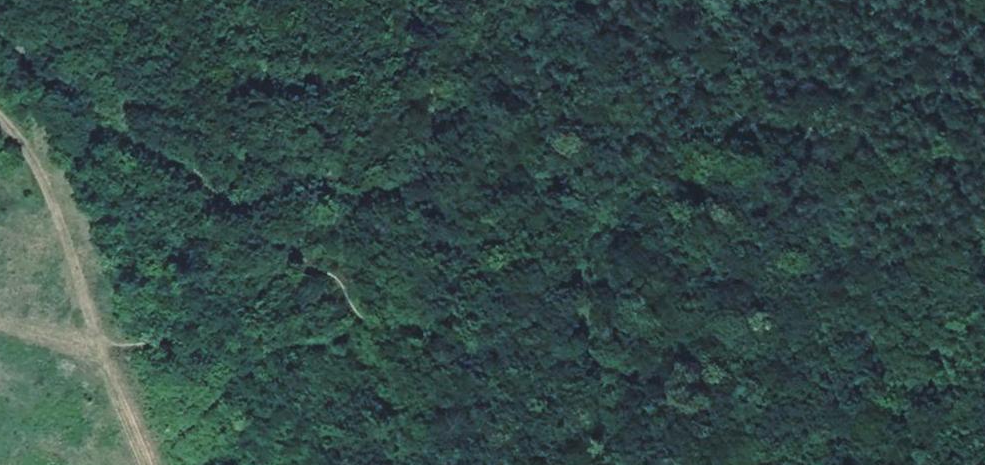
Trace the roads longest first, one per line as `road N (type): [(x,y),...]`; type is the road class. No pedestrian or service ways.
road 1 (track): [(156,464),(54,214),(0,119)]

